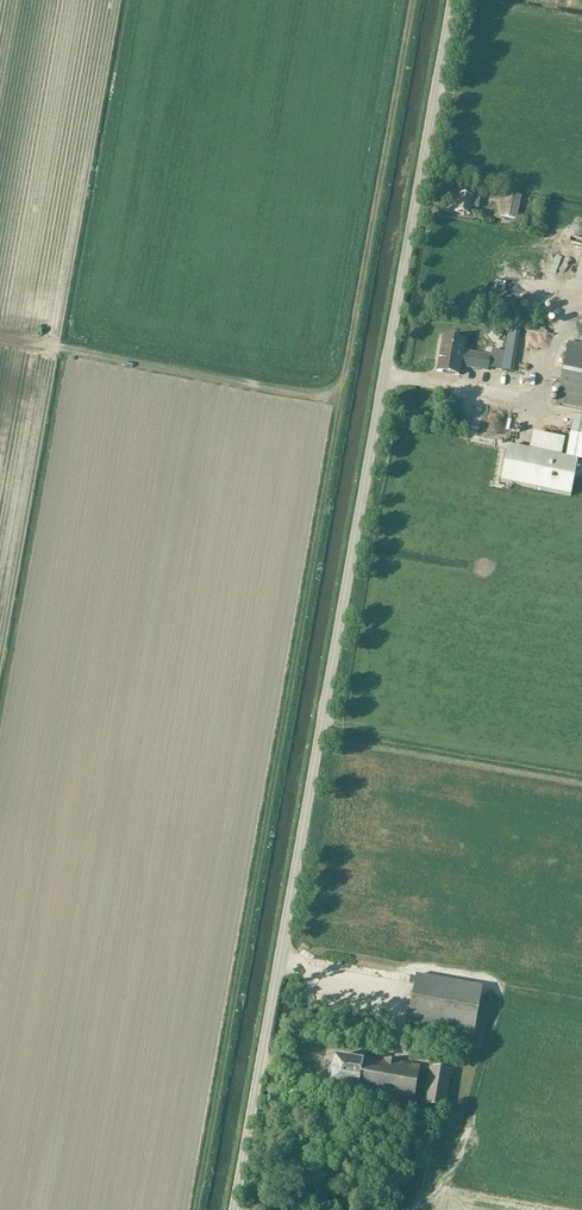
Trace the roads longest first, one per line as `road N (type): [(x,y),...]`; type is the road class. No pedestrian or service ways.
road 1 (unclassified): [(235,1209),(455,0)]
road 2 (track): [(411,0),(195,1209)]

